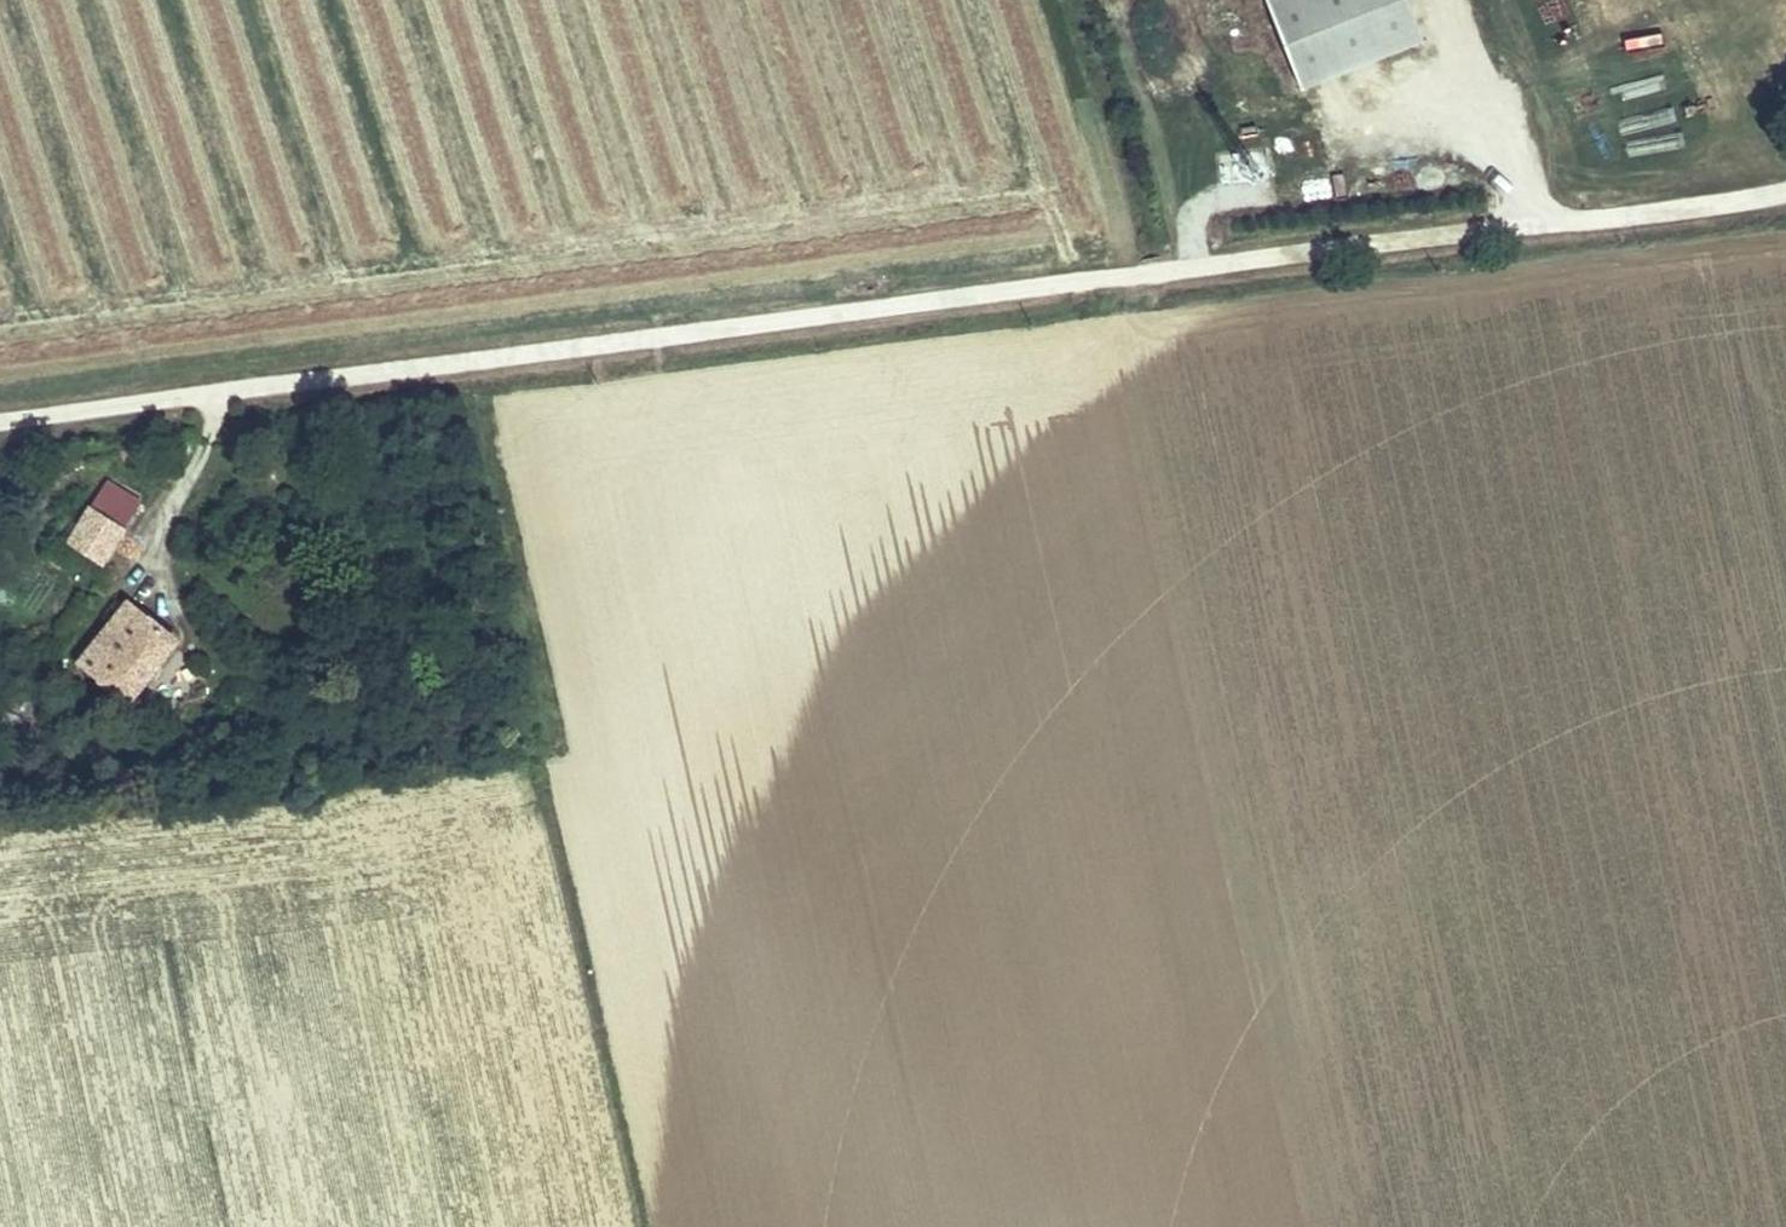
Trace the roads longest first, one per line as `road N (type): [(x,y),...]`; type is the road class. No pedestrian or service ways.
road 1 (unclassified): [(0,432),(1713,201),(1785,185)]

